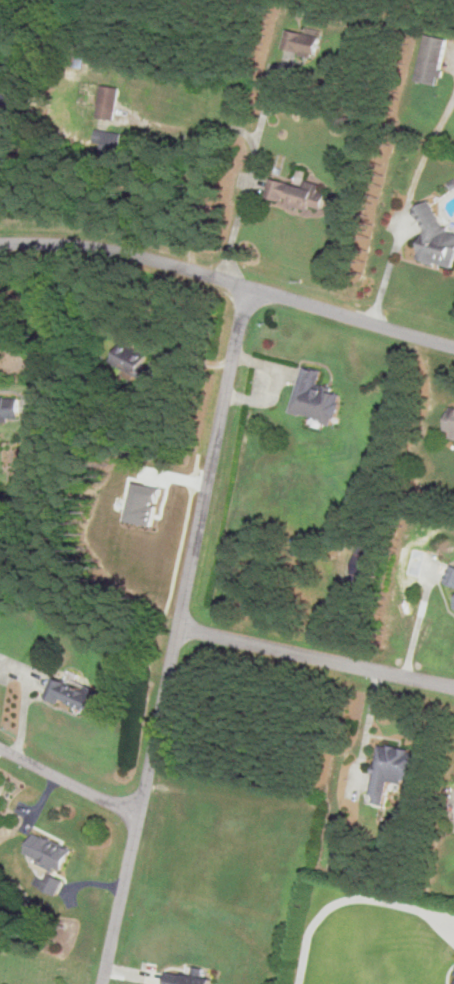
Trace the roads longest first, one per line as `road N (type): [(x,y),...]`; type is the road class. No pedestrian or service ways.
road 1 (residential): [(453,346),(96,243),(0,242)]
road 2 (residential): [(109,983),(182,630)]
road 3 (residential): [(182,630),(248,285)]
road 4 (residential): [(182,630),(453,686)]
road 5 (residential): [(0,744),(143,815)]

